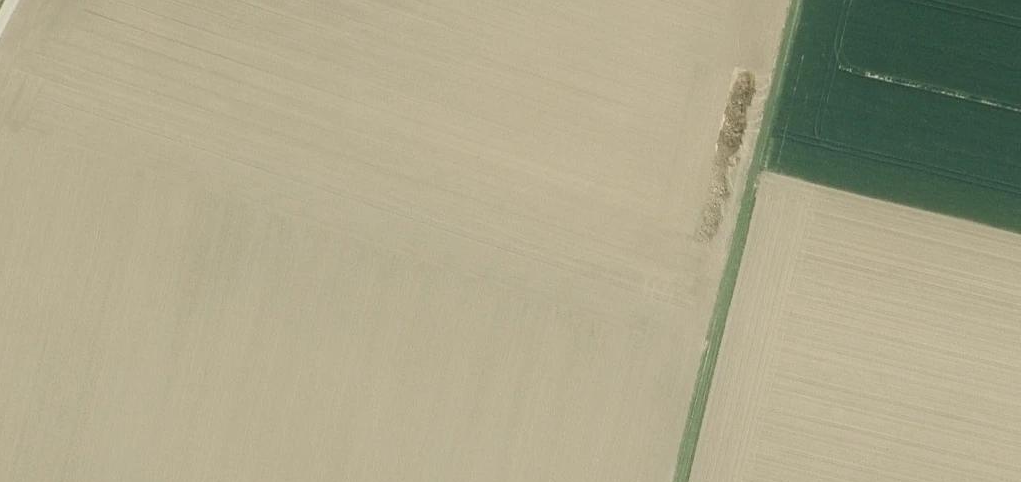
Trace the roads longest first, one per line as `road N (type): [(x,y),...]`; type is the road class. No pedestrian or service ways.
road 1 (track): [(681,481),(797,0)]

